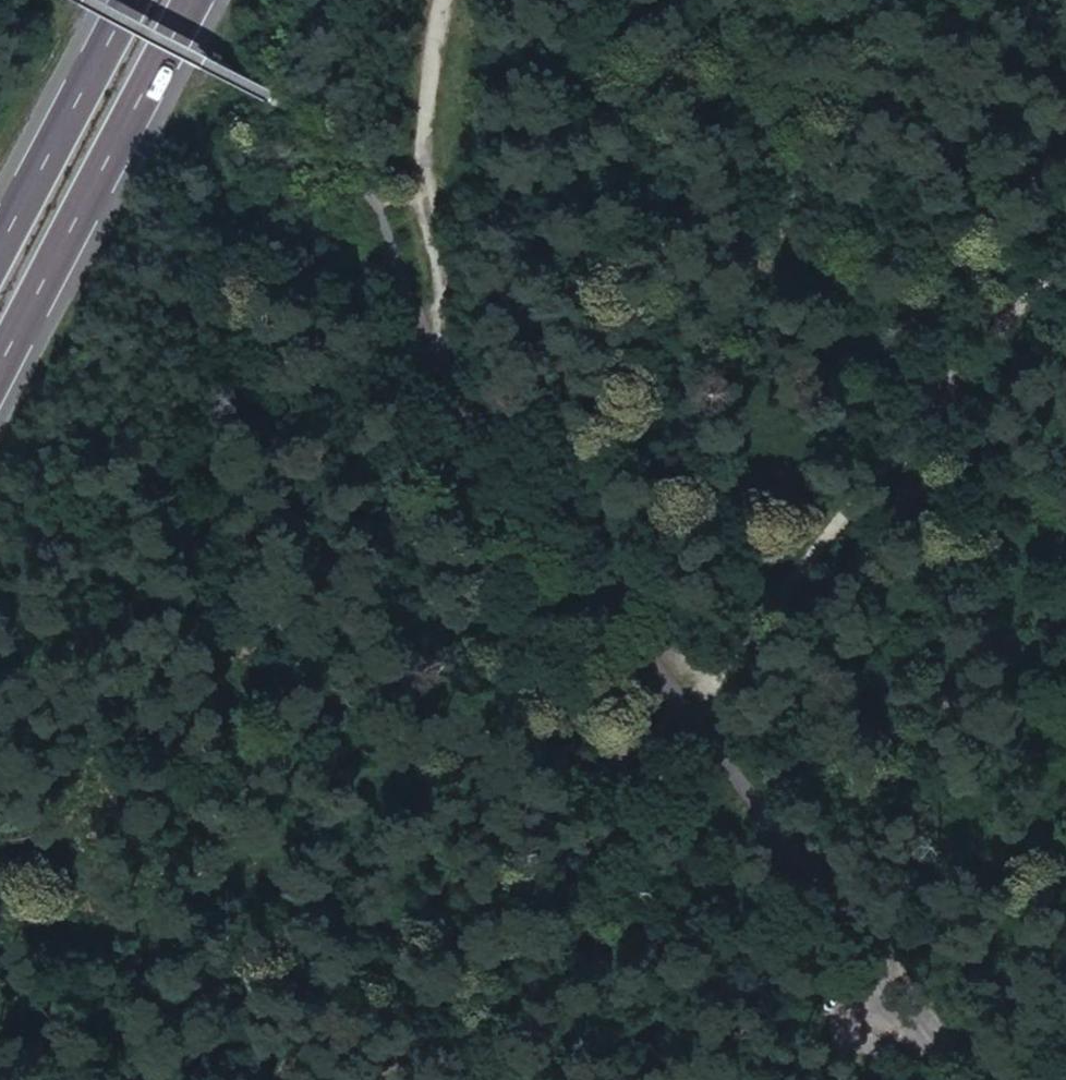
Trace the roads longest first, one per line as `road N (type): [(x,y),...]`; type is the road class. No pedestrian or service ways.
road 1 (track): [(691,711),(588,767),(350,956),(284,1079)]
road 2 (trunk): [(0,368),(196,0)]
road 3 (residential): [(971,1079),(742,806)]
road 4 (track): [(444,0),(420,154),(441,229),(436,306)]
road 5 (trunk): [(133,0),(0,248)]

